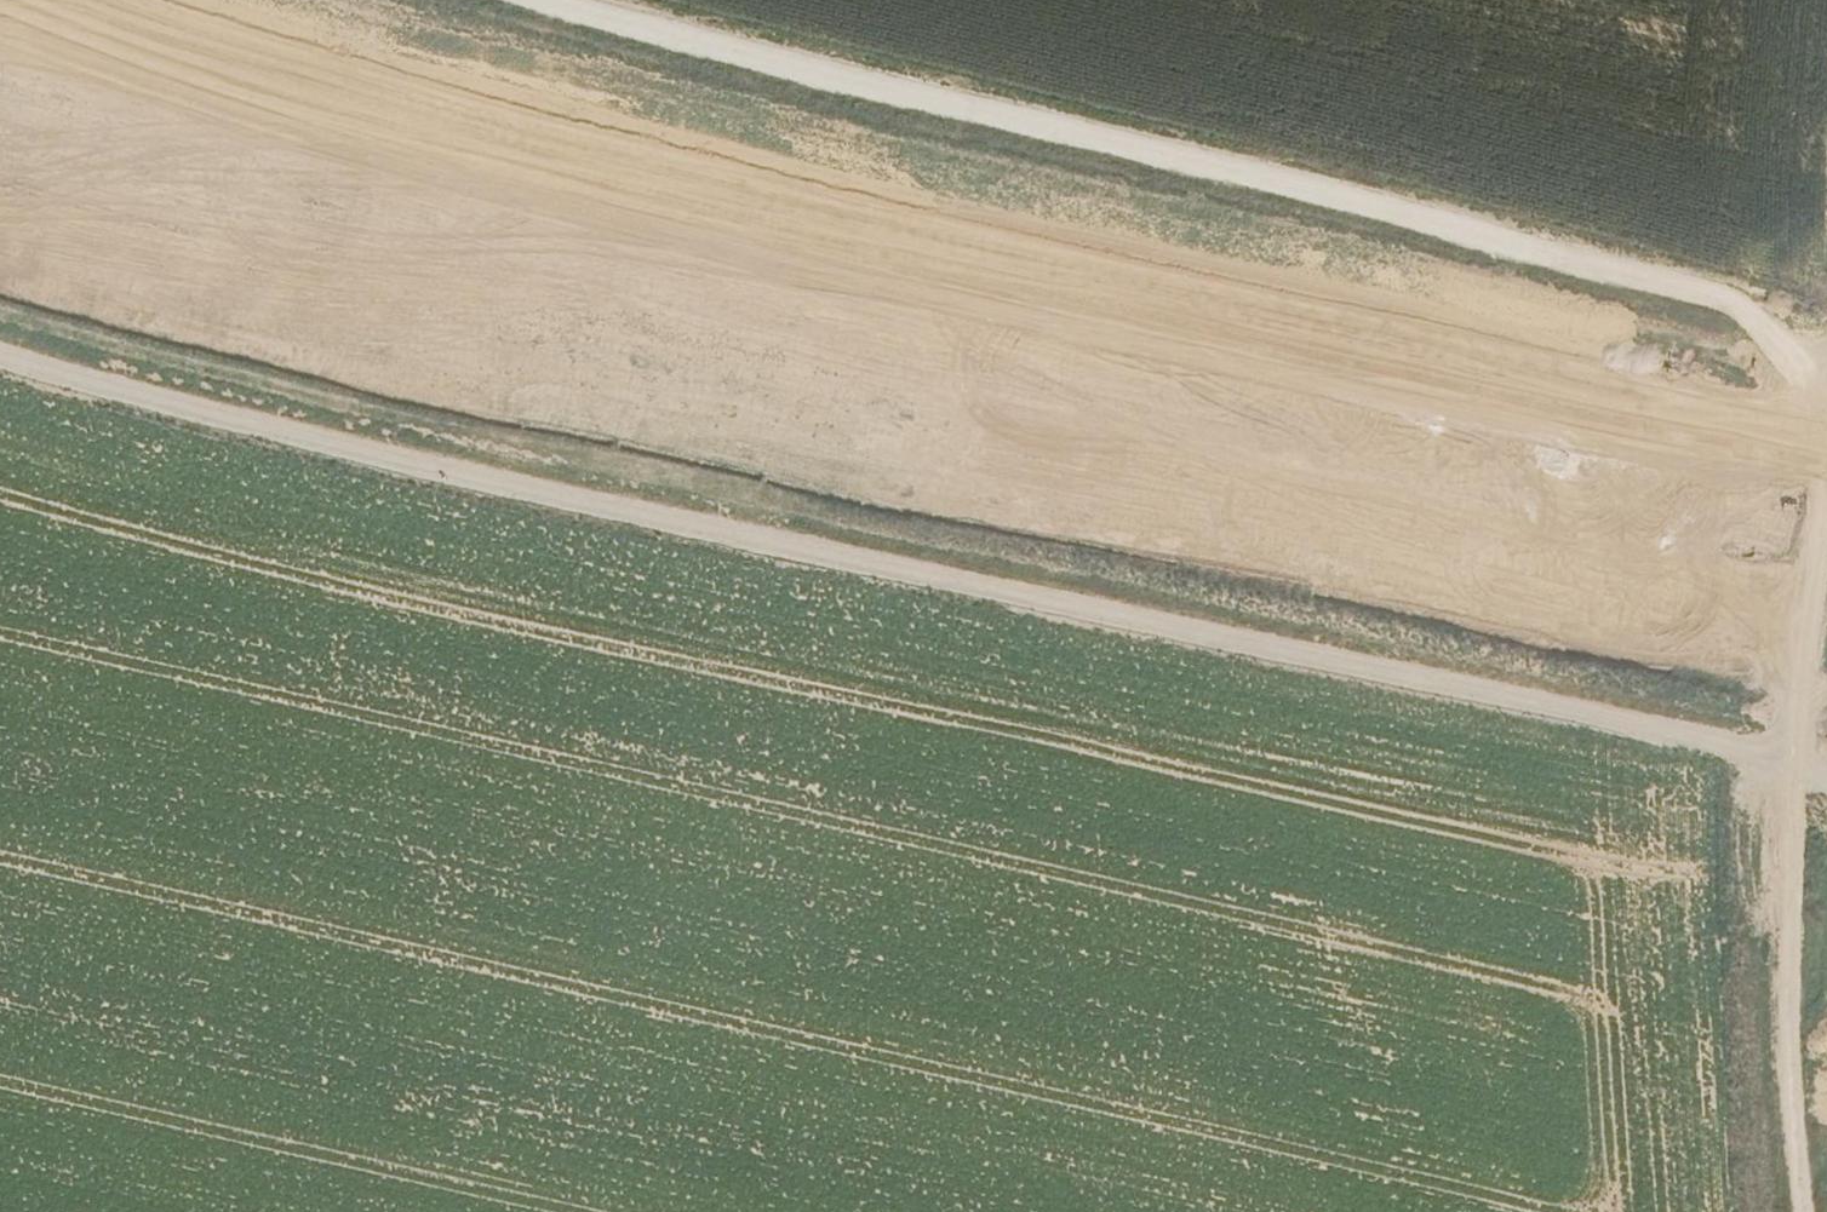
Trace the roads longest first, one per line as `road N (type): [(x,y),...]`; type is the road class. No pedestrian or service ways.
road 1 (track): [(1807,1211),(1797,888),(1826,585)]

